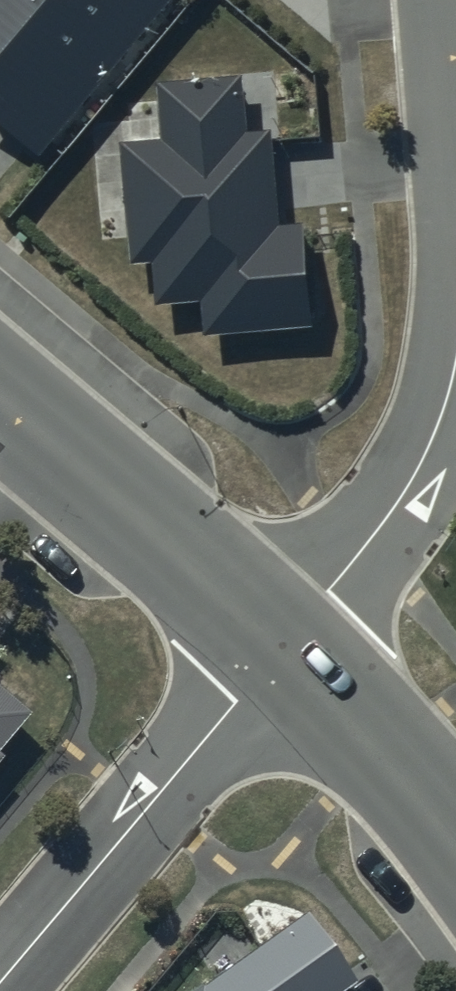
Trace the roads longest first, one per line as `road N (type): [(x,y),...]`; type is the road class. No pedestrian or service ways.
road 1 (residential): [(0,986),(294,642)]
road 2 (tertiary): [(0,397),(294,642)]
road 3 (residential): [(294,642),(409,488),(443,418),(455,360)]
road 4 (tertiary): [(294,642),(455,823)]
road 5 (residential): [(455,186),(440,0)]

